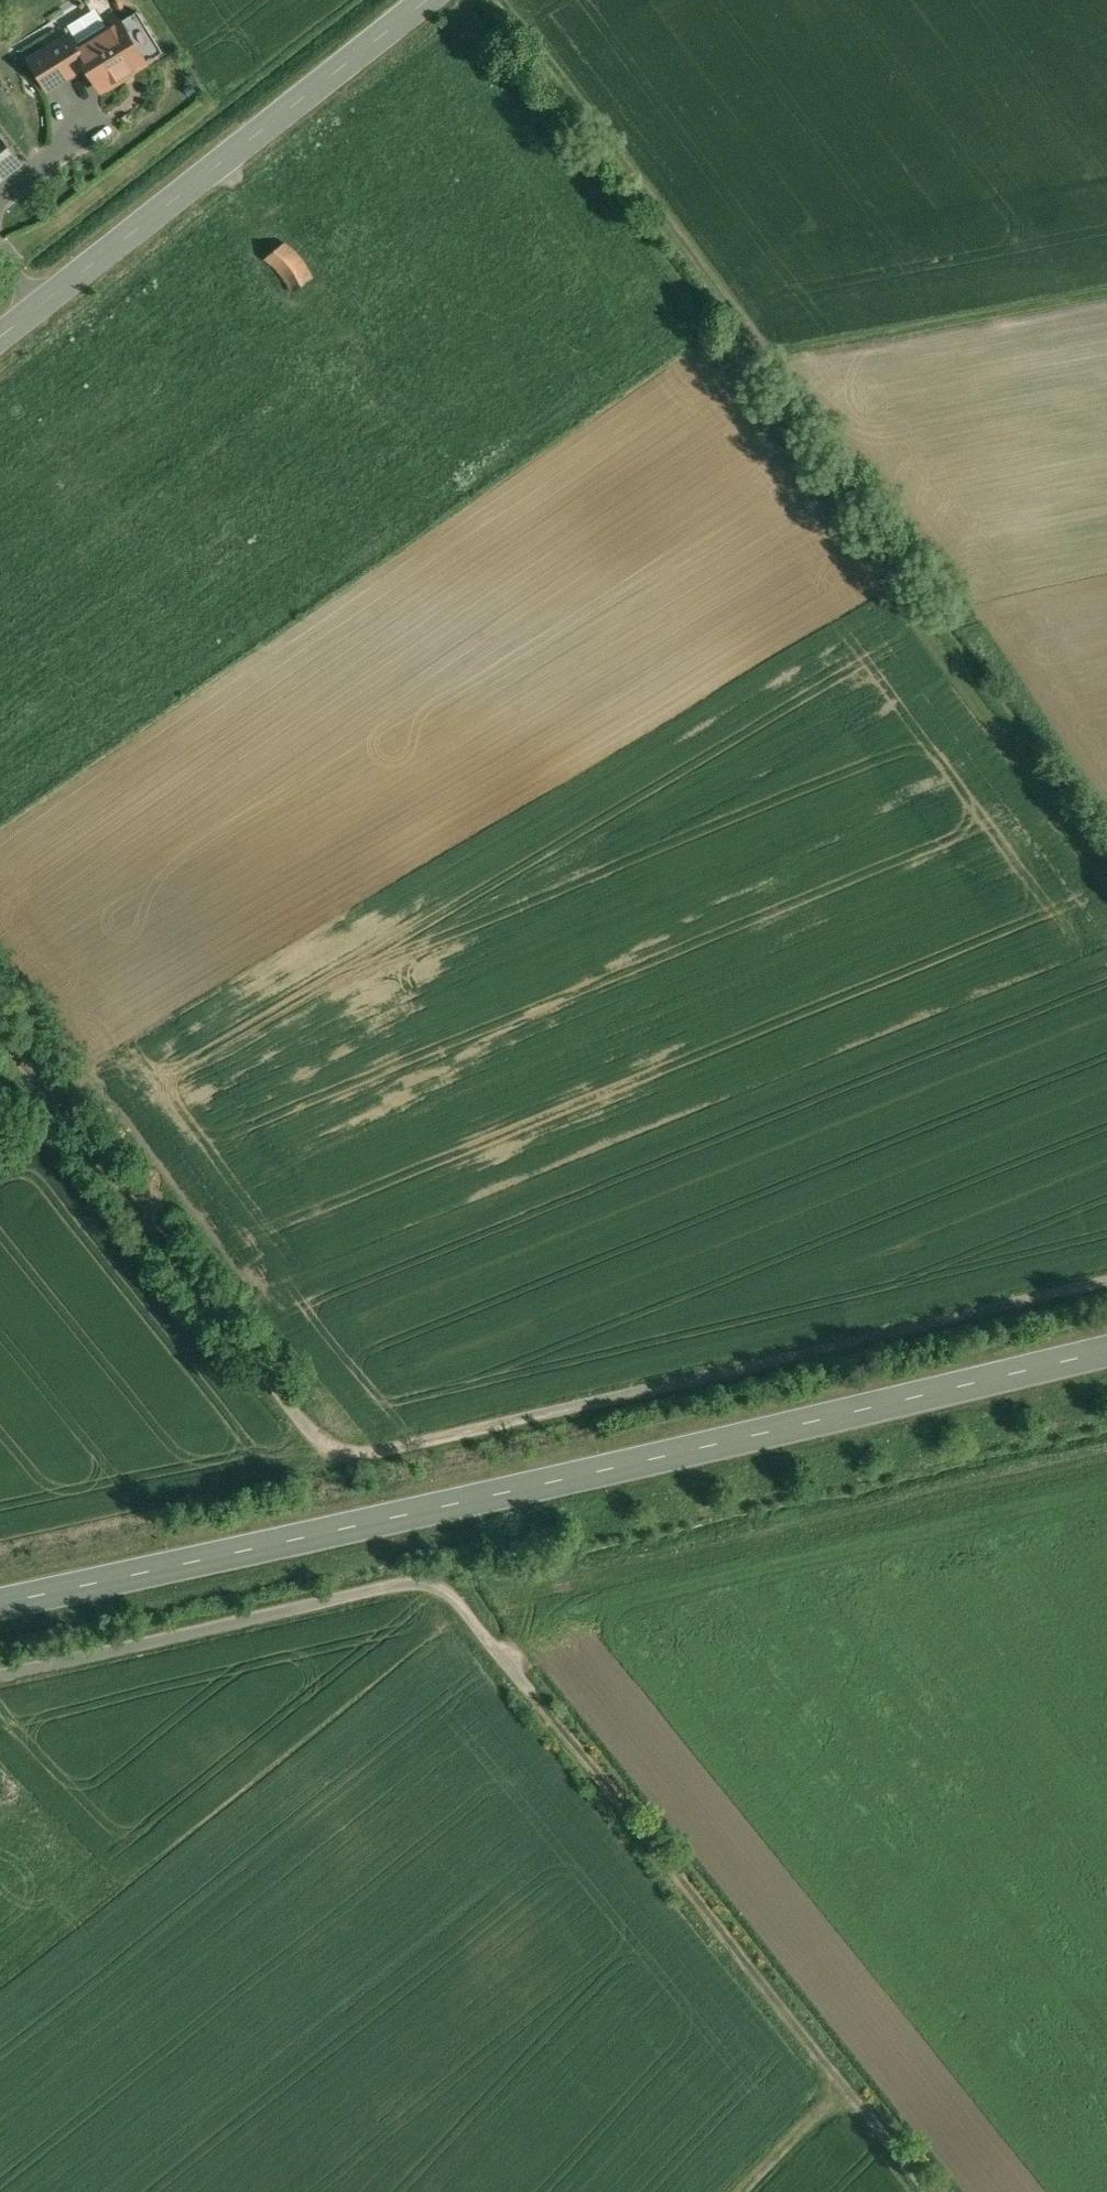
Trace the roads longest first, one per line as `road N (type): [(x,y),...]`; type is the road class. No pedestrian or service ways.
road 1 (primary): [(0,1602),(1106,1350)]
road 2 (track): [(928,2191),(438,1586)]
road 3 (tertiary): [(425,0),(0,340)]
road 4 (track): [(0,1050),(345,1464)]
road 5 (track): [(0,1679),(438,1586)]

